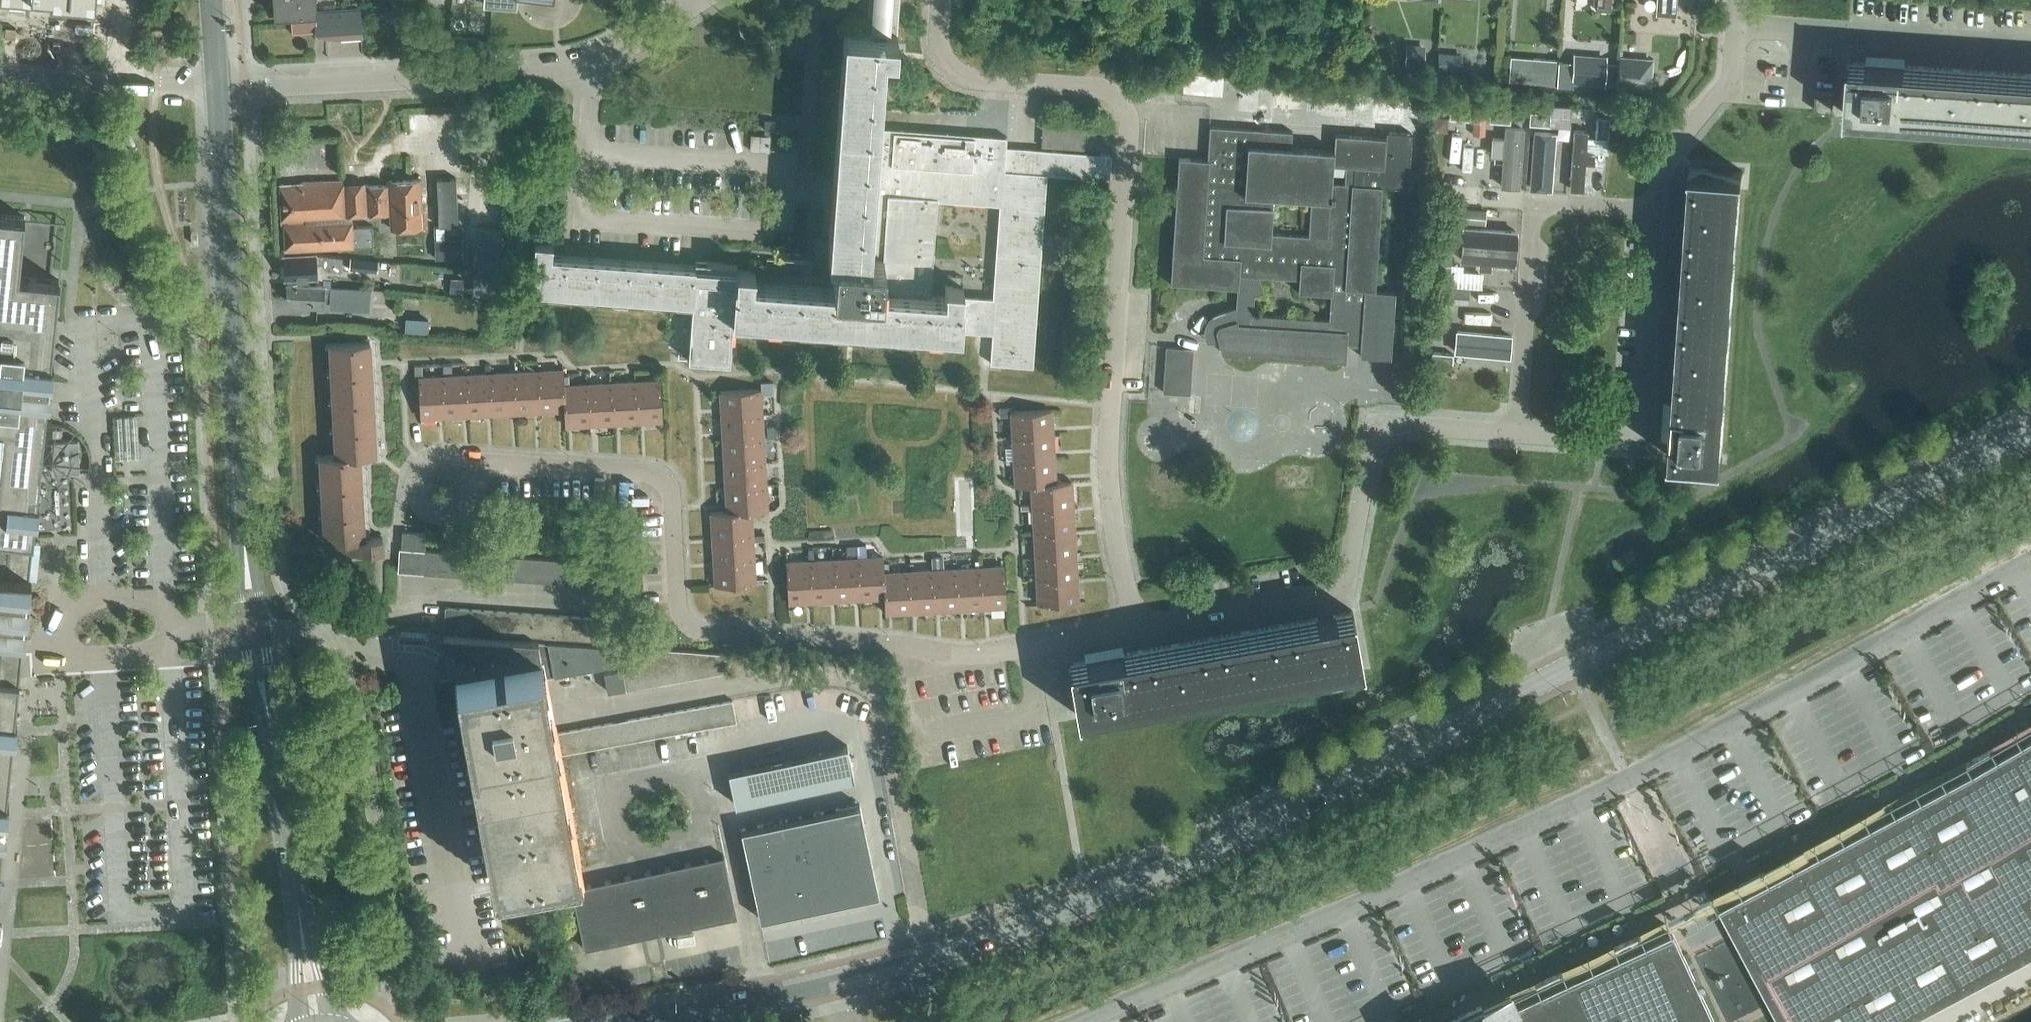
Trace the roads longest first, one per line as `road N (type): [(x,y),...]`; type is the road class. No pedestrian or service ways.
road 1 (tertiary): [(837,982),(981,941),(1240,838),(2030,430)]
road 2 (residential): [(1079,1021),(1521,832),(2030,564)]
road 3 (tertiary): [(315,1021),(258,636),(225,88)]
road 4 (residential): [(1133,630),(1111,510),(1107,425),(1130,127),(1120,99),(1096,86),(971,81),(947,67),(941,0)]
road 5 (residential): [(1133,630),(965,658),(849,640),(702,637),(687,631),(682,613),(668,481),(497,463)]
road 6 (residential): [(1515,434),(1380,432),(1353,568),(1333,596),(1133,630)]
road 7 (residential): [(689,0),(593,65),(225,88)]
road 8 (residential): [(1515,434),(1538,201),(1665,208)]
road 9 (residential): [(1665,208),(1644,432),(1625,443),(1515,434)]
road 10 (residential): [(1739,0),(1733,75),(1675,143),(1665,208)]
road 11 (residential): [(225,88),(0,72)]
road 12 (tertiary): [(637,1021),(837,982)]
road 13 (residential): [(497,463),(428,458),(414,483),(426,508),(456,515),(477,497)]

